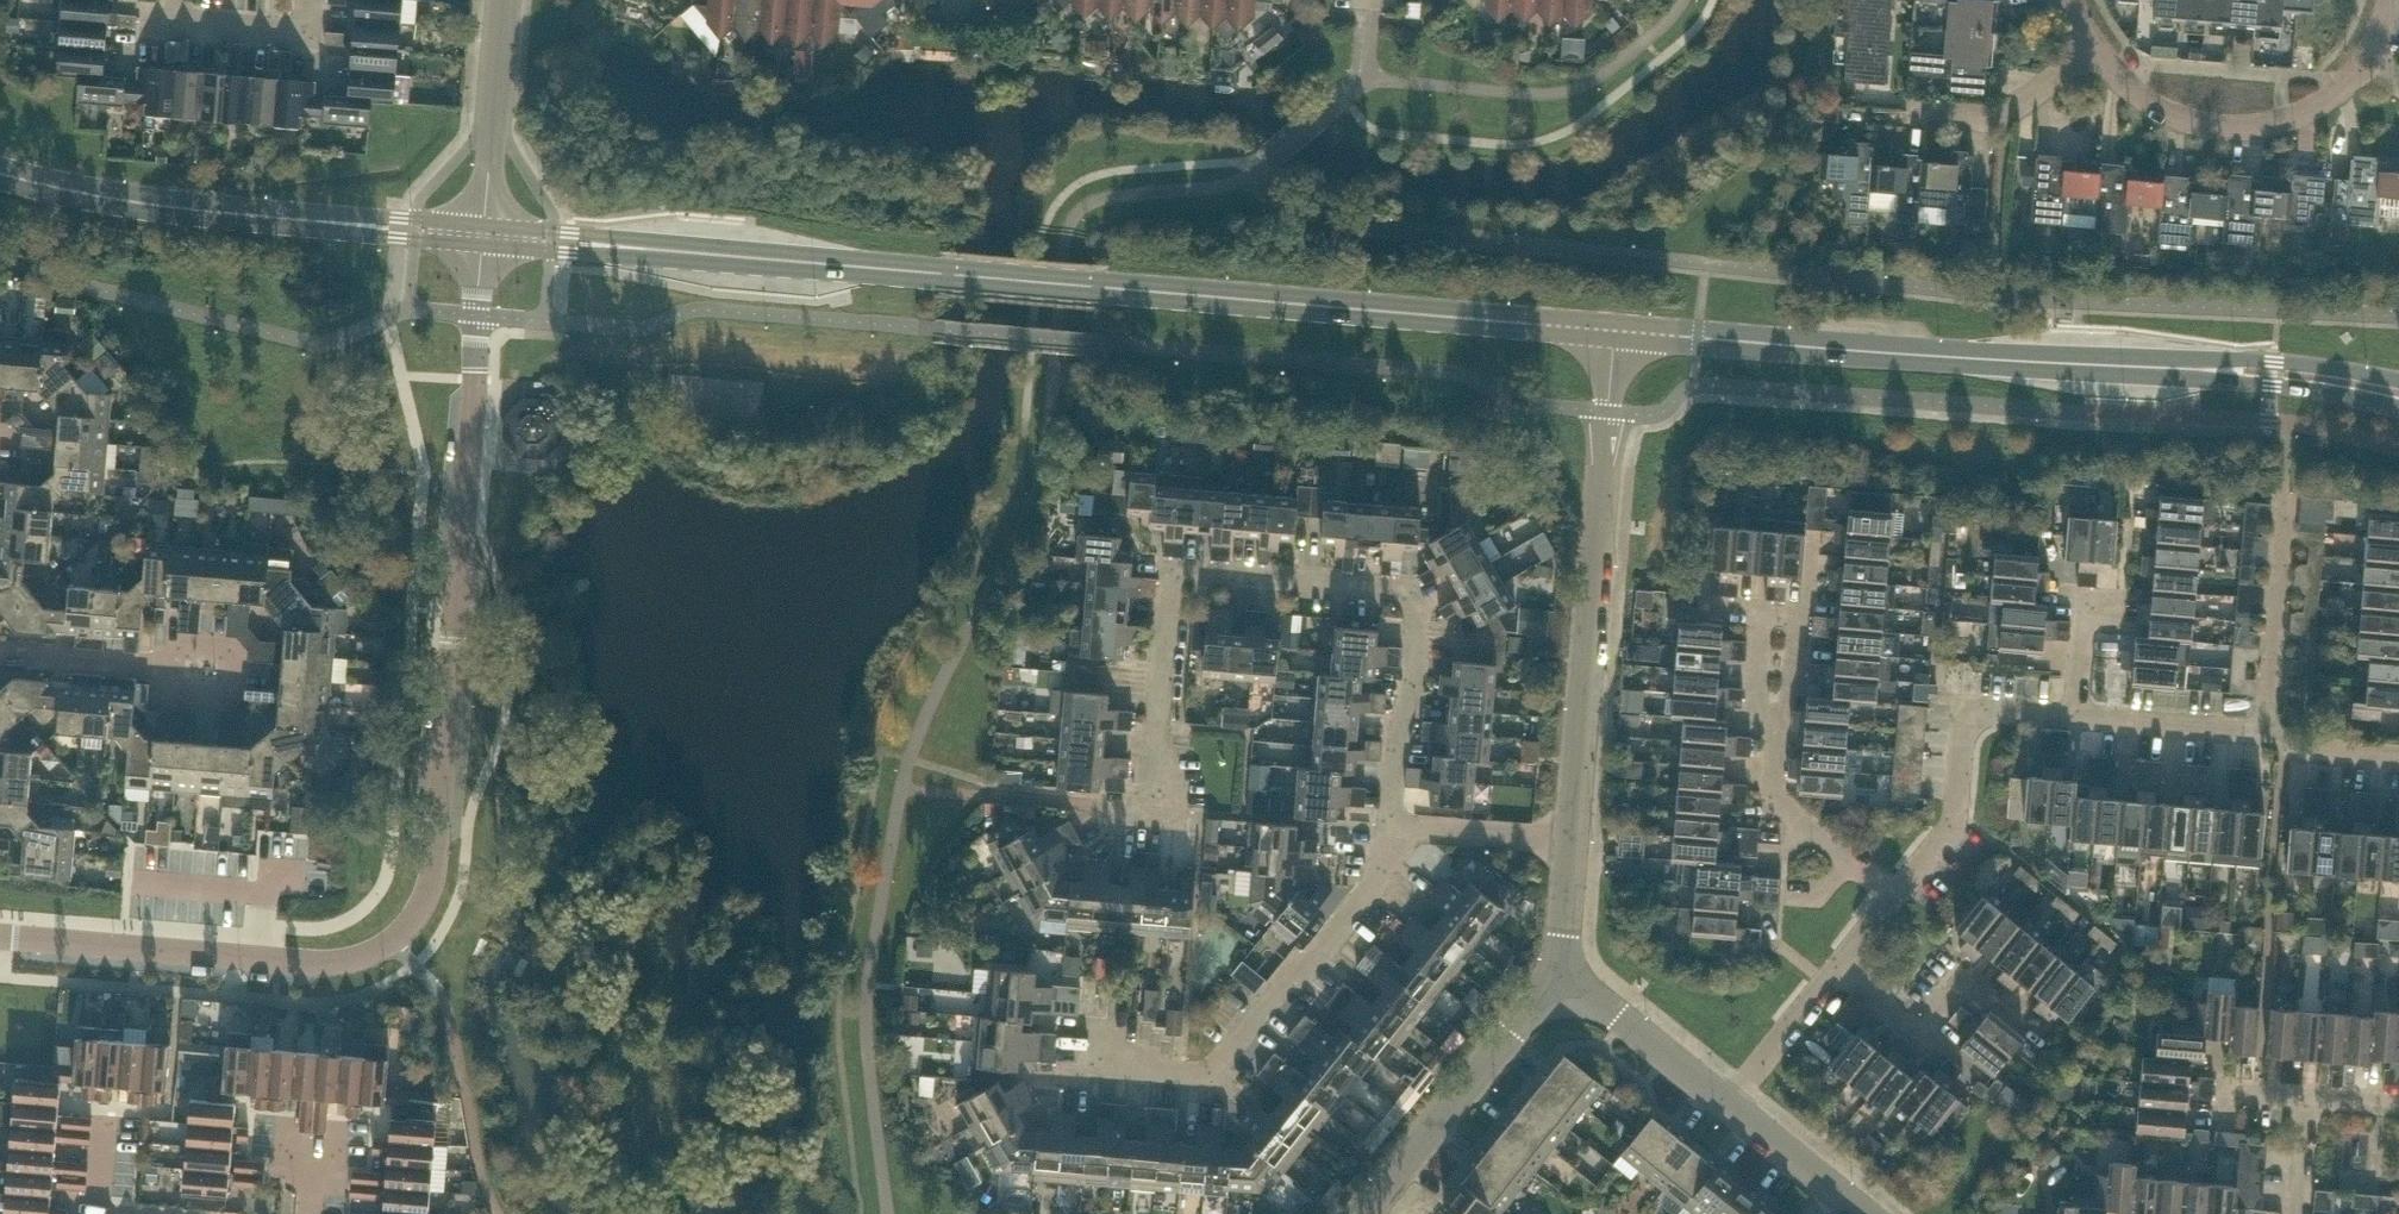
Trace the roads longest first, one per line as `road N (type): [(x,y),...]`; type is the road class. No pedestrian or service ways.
road 1 (tertiary): [(1611,331),(483,233)]
road 2 (unclassified): [(0,942),(334,966),(363,959),(395,937),(422,896),(437,827),(483,233)]
road 3 (residential): [(1390,828),(1419,624),(1408,594),(1196,579),(1167,603),(1153,804)]
road 4 (tertiary): [(2183,369),(1611,331)]
road 5 (unclassified): [(1574,840),(1611,331)]
road 6 (tertiary): [(483,233),(143,203),(0,171)]
road 7 (residential): [(1087,1068),(1216,1079),(1367,889),(1390,828)]
road 8 (residential): [(1897,899),(1958,816),(1965,702),(2081,714)]
road 9 (residential): [(2375,52),(2346,87),(2299,116),(2264,127),(2218,128),(2143,94),(2101,49)]
road 10 (residential): [(1370,1213),(1566,981)]
road 11 (unclassified): [(483,233),(507,0)]
road 12 (residential): [(2274,728),(2289,503)]
road 13 (residential): [(1897,899),(1774,800),(1776,737)]
road 14 (tertiary): [(2183,369),(2398,412)]
road 15 (tertiary): [(2398,379),(2317,364),(2183,369)]
road 16 (residential): [(148,669),(162,645),(184,640),(232,655),(235,682),(220,696),(173,699),(158,687)]
road 17 (residential): [(1733,1108),(1566,981)]
road 18 (residential): [(2074,1048),(1981,968),(1929,1036)]
road 19 (residential): [(1917,110),(1998,115),(2101,49)]
road 20 (residential): [(2081,714),(2274,728)]
road 21 (residential): [(1390,828),(1574,840)]
road 22 (residential): [(1776,737),(1766,714),(1754,613),(1808,619)]
road 23 (residential): [(173,0),(195,22),(307,31),(310,0)]
road 24 (residential): [(1733,1108),(1840,972)]
road 25 (residential): [(1863,1213),(1733,1108)]
road 26 (residential): [(148,669),(0,655)]
road 27 (unclassified): [(1566,981),(1574,840)]
road 28 (residential): [(2274,728),(2303,750),(2398,757)]
road 29 (residential): [(1776,737),(1808,619)]

